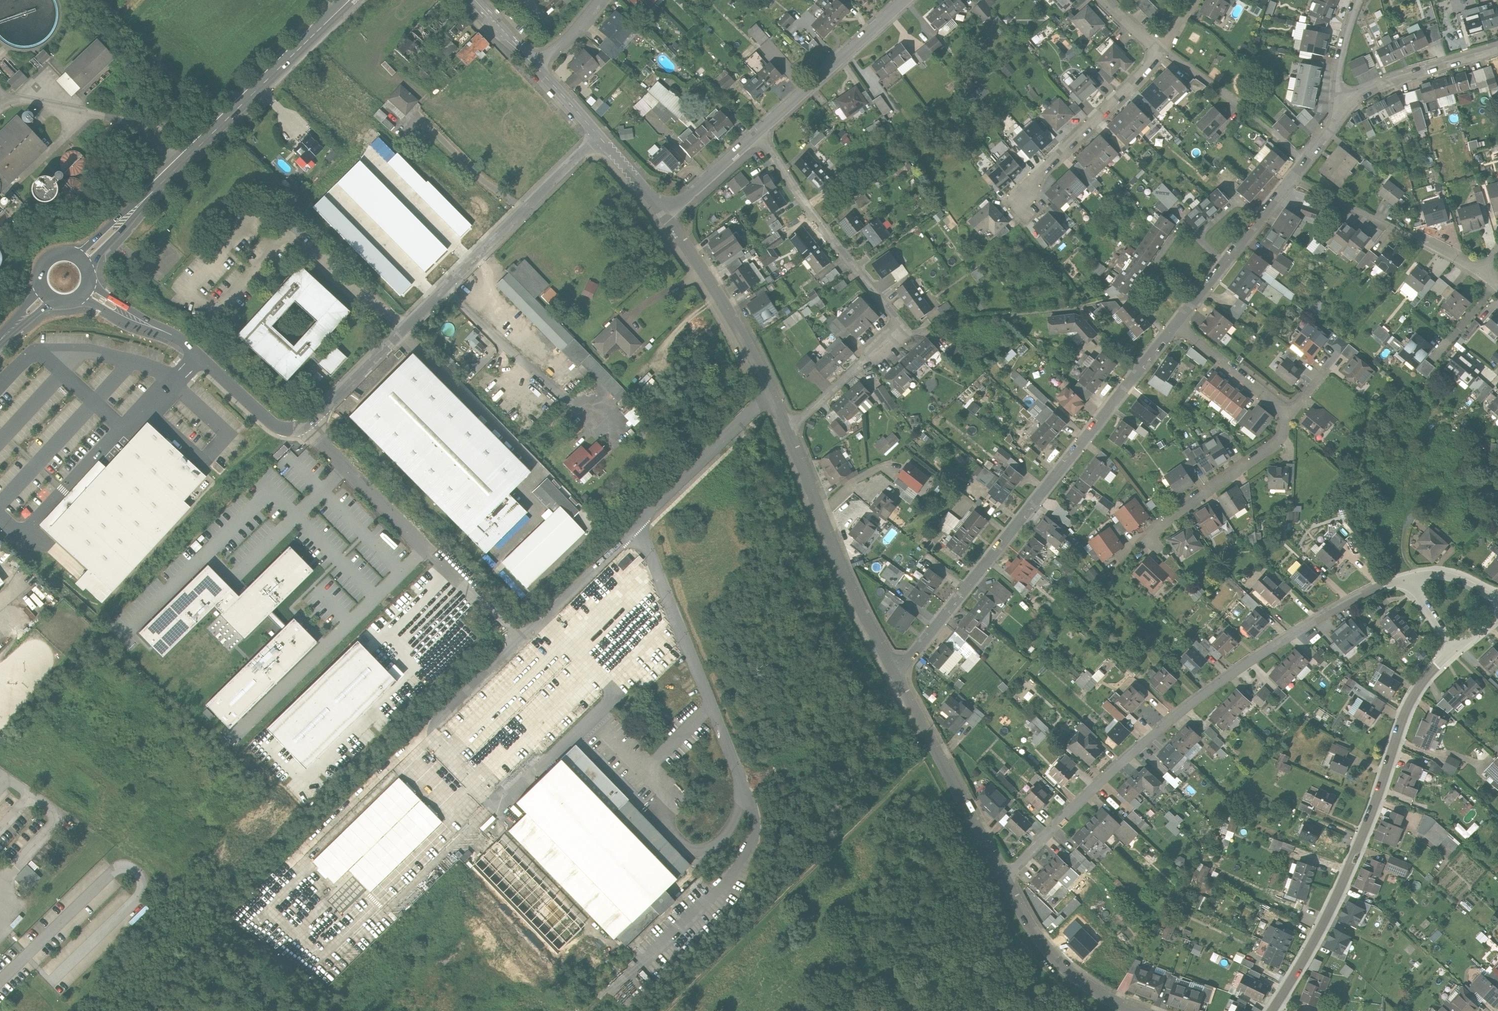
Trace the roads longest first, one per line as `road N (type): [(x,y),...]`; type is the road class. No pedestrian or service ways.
road 1 (unclassified): [(602,134),(308,427),(274,424),(186,345),(139,321)]
road 2 (residential): [(1002,879),(1178,714),(1292,633),(1408,576)]
road 3 (residential): [(895,678),(1177,325)]
road 4 (residential): [(1272,1010),(1344,884),(1405,715),(1452,650)]
road 5 (residential): [(760,135),(817,222),(904,325),(786,431)]
road 6 (primary): [(81,261),(349,0)]
road 7 (residential): [(895,678),(786,431)]
road 8 (residential): [(786,431),(745,339),(668,220)]
road 9 (residential): [(1002,879),(895,678)]
road 10 (residential): [(1481,276),(1291,178)]
road 11 (residential): [(1162,50),(1035,180),(1024,201)]
road 12 (residential): [(760,135),(906,0)]
road 13 (residential): [(1134,1010),(1070,975),(1002,879)]
road 14 (residential): [(1177,325),(1291,178)]
road 15 (residential): [(1284,423),(1269,449),(1174,512),(1147,541)]
road 16 (residential): [(1347,109),(1378,86),(1497,49)]
road 17 (residential): [(1177,325),(1276,403),(1284,423)]
road 18 (residential): [(668,220),(760,135)]

